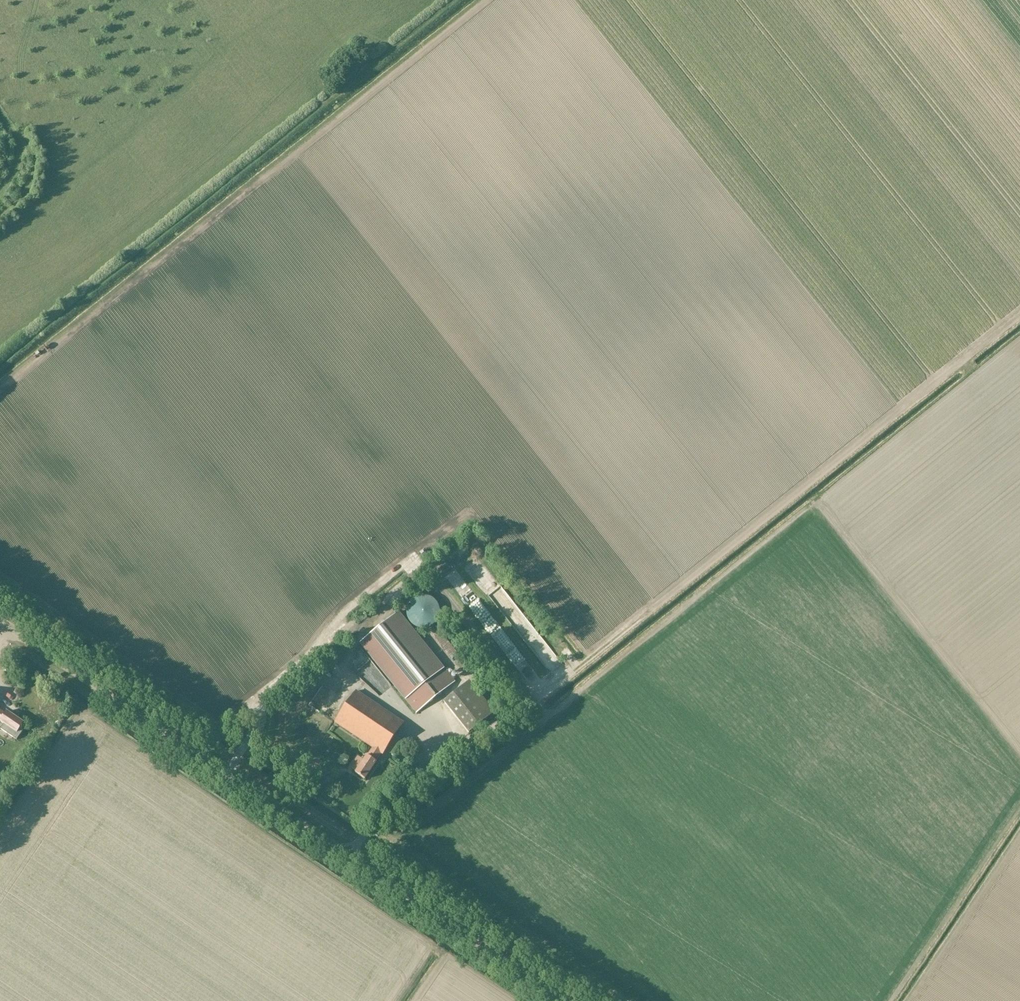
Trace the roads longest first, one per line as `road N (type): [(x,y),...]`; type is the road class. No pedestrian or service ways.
road 1 (unclassified): [(563,1000),(0,620)]
road 2 (track): [(0,360),(451,0)]

